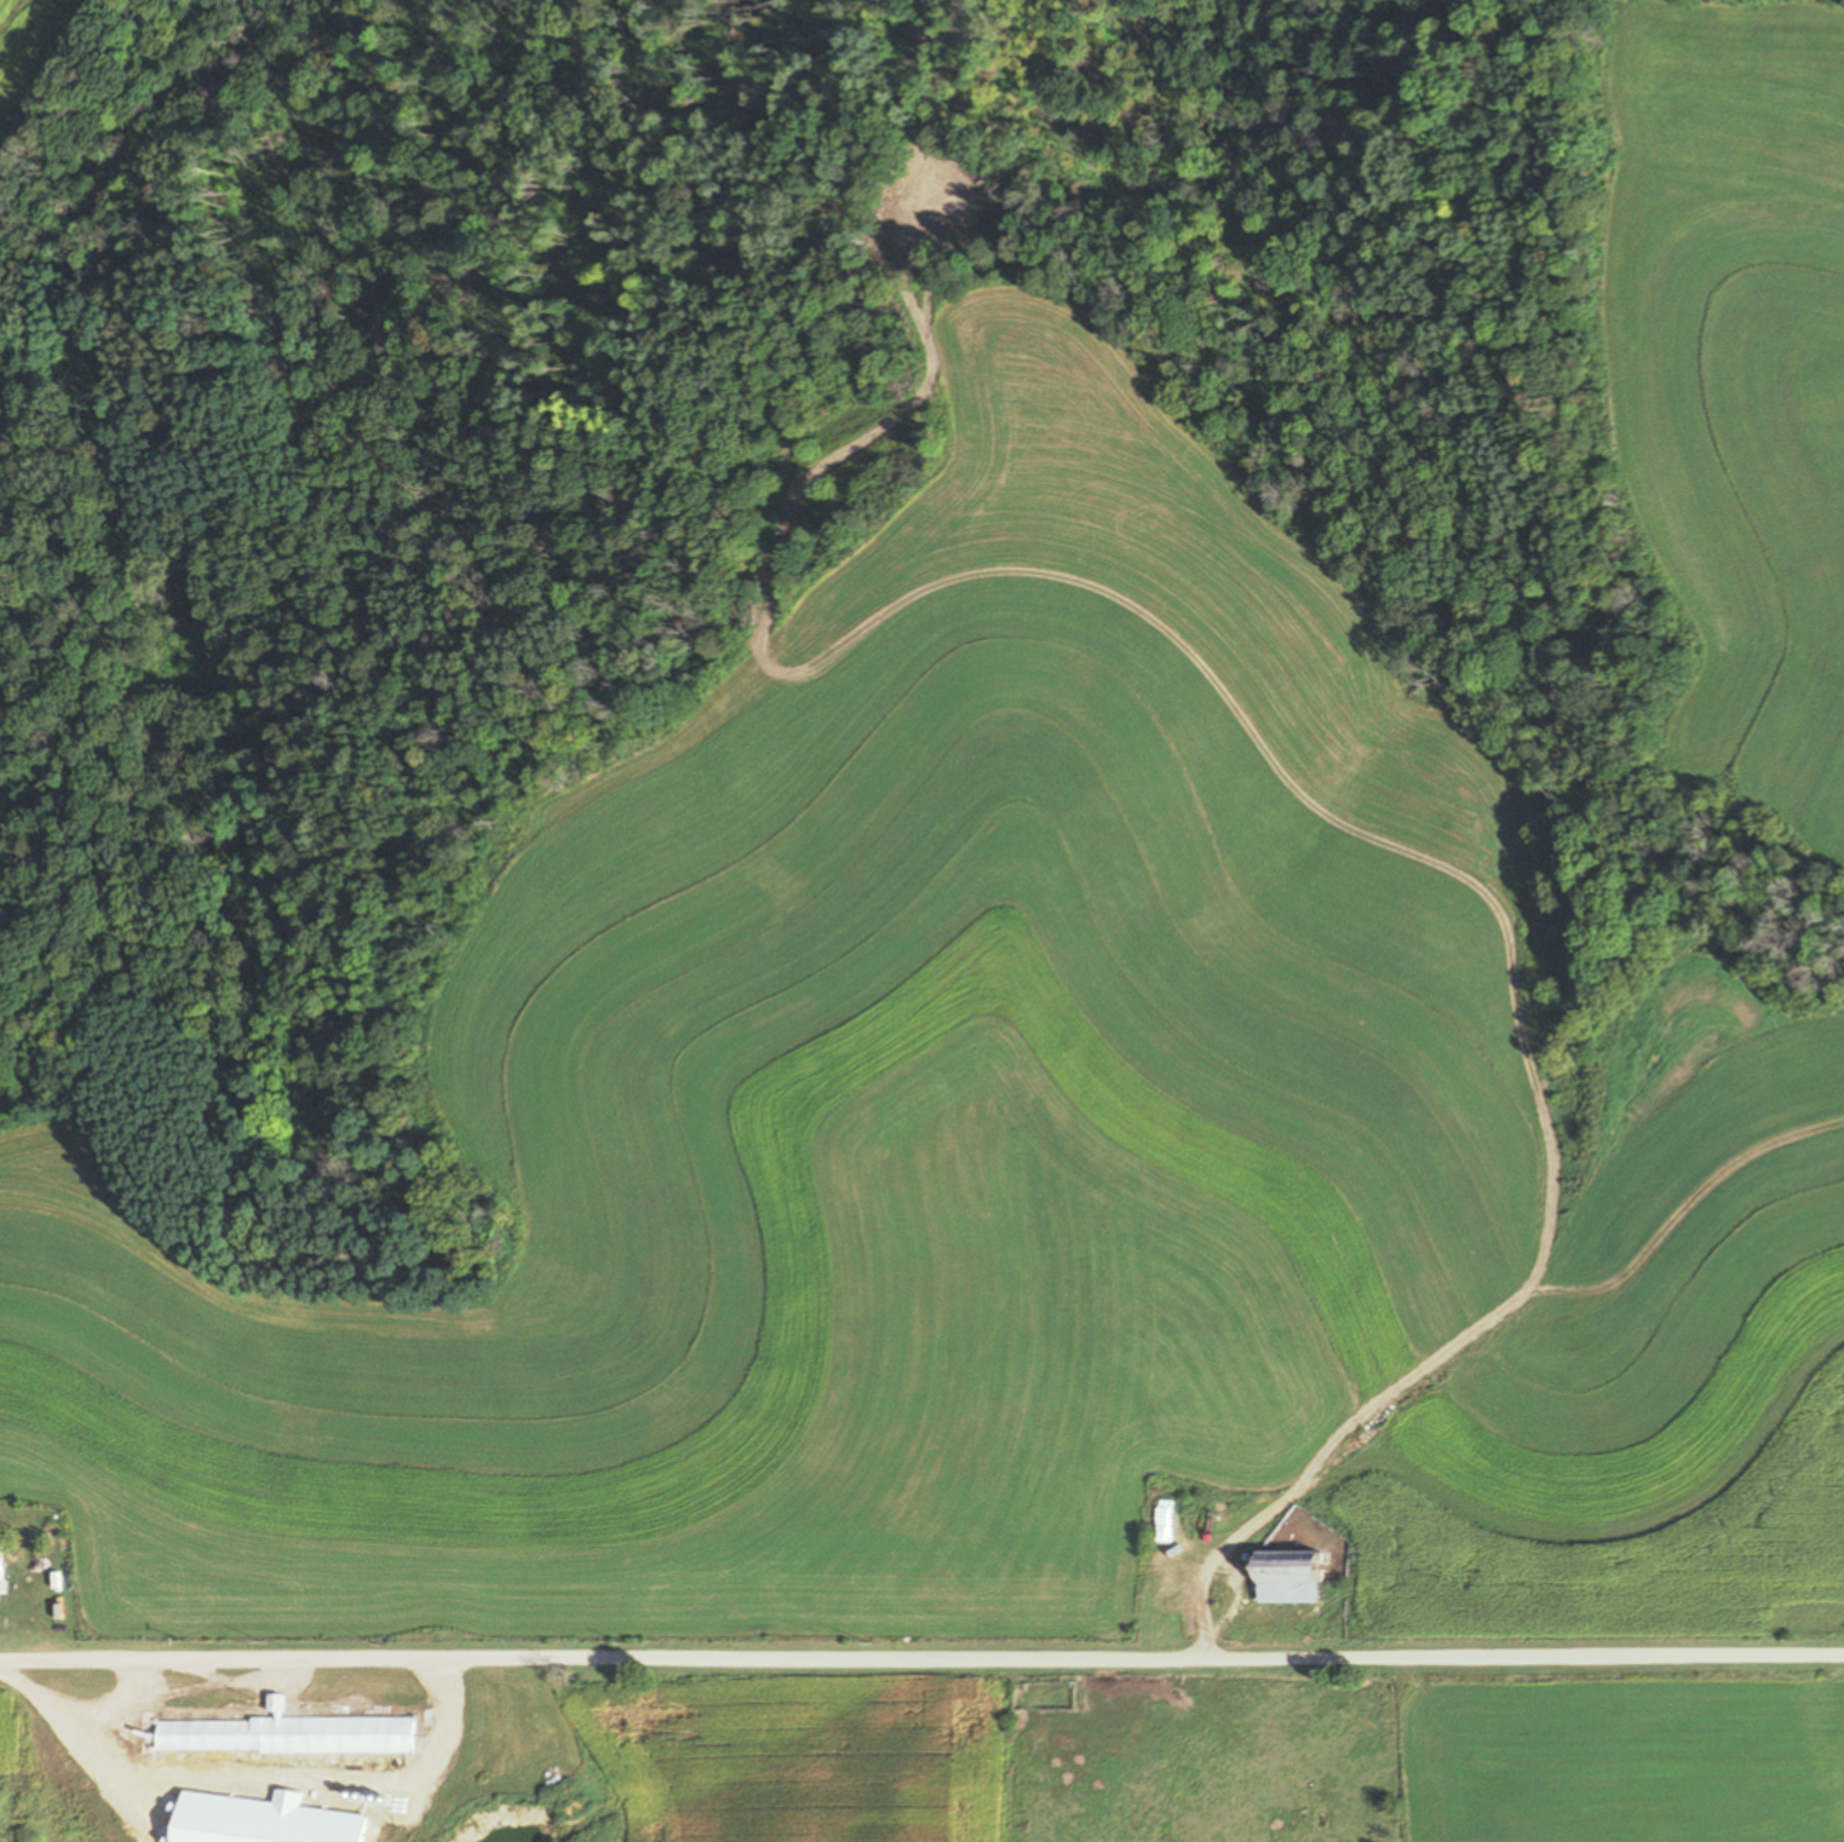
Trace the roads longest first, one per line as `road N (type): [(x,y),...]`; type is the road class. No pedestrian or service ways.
road 1 (residential): [(1843,1654),(0,1657)]
road 2 (track): [(1218,1599),(1222,1558),(1443,1359),(1527,1307),(1596,1303),(1626,1282),(1718,1172),(1759,1145),(1843,1116)]

